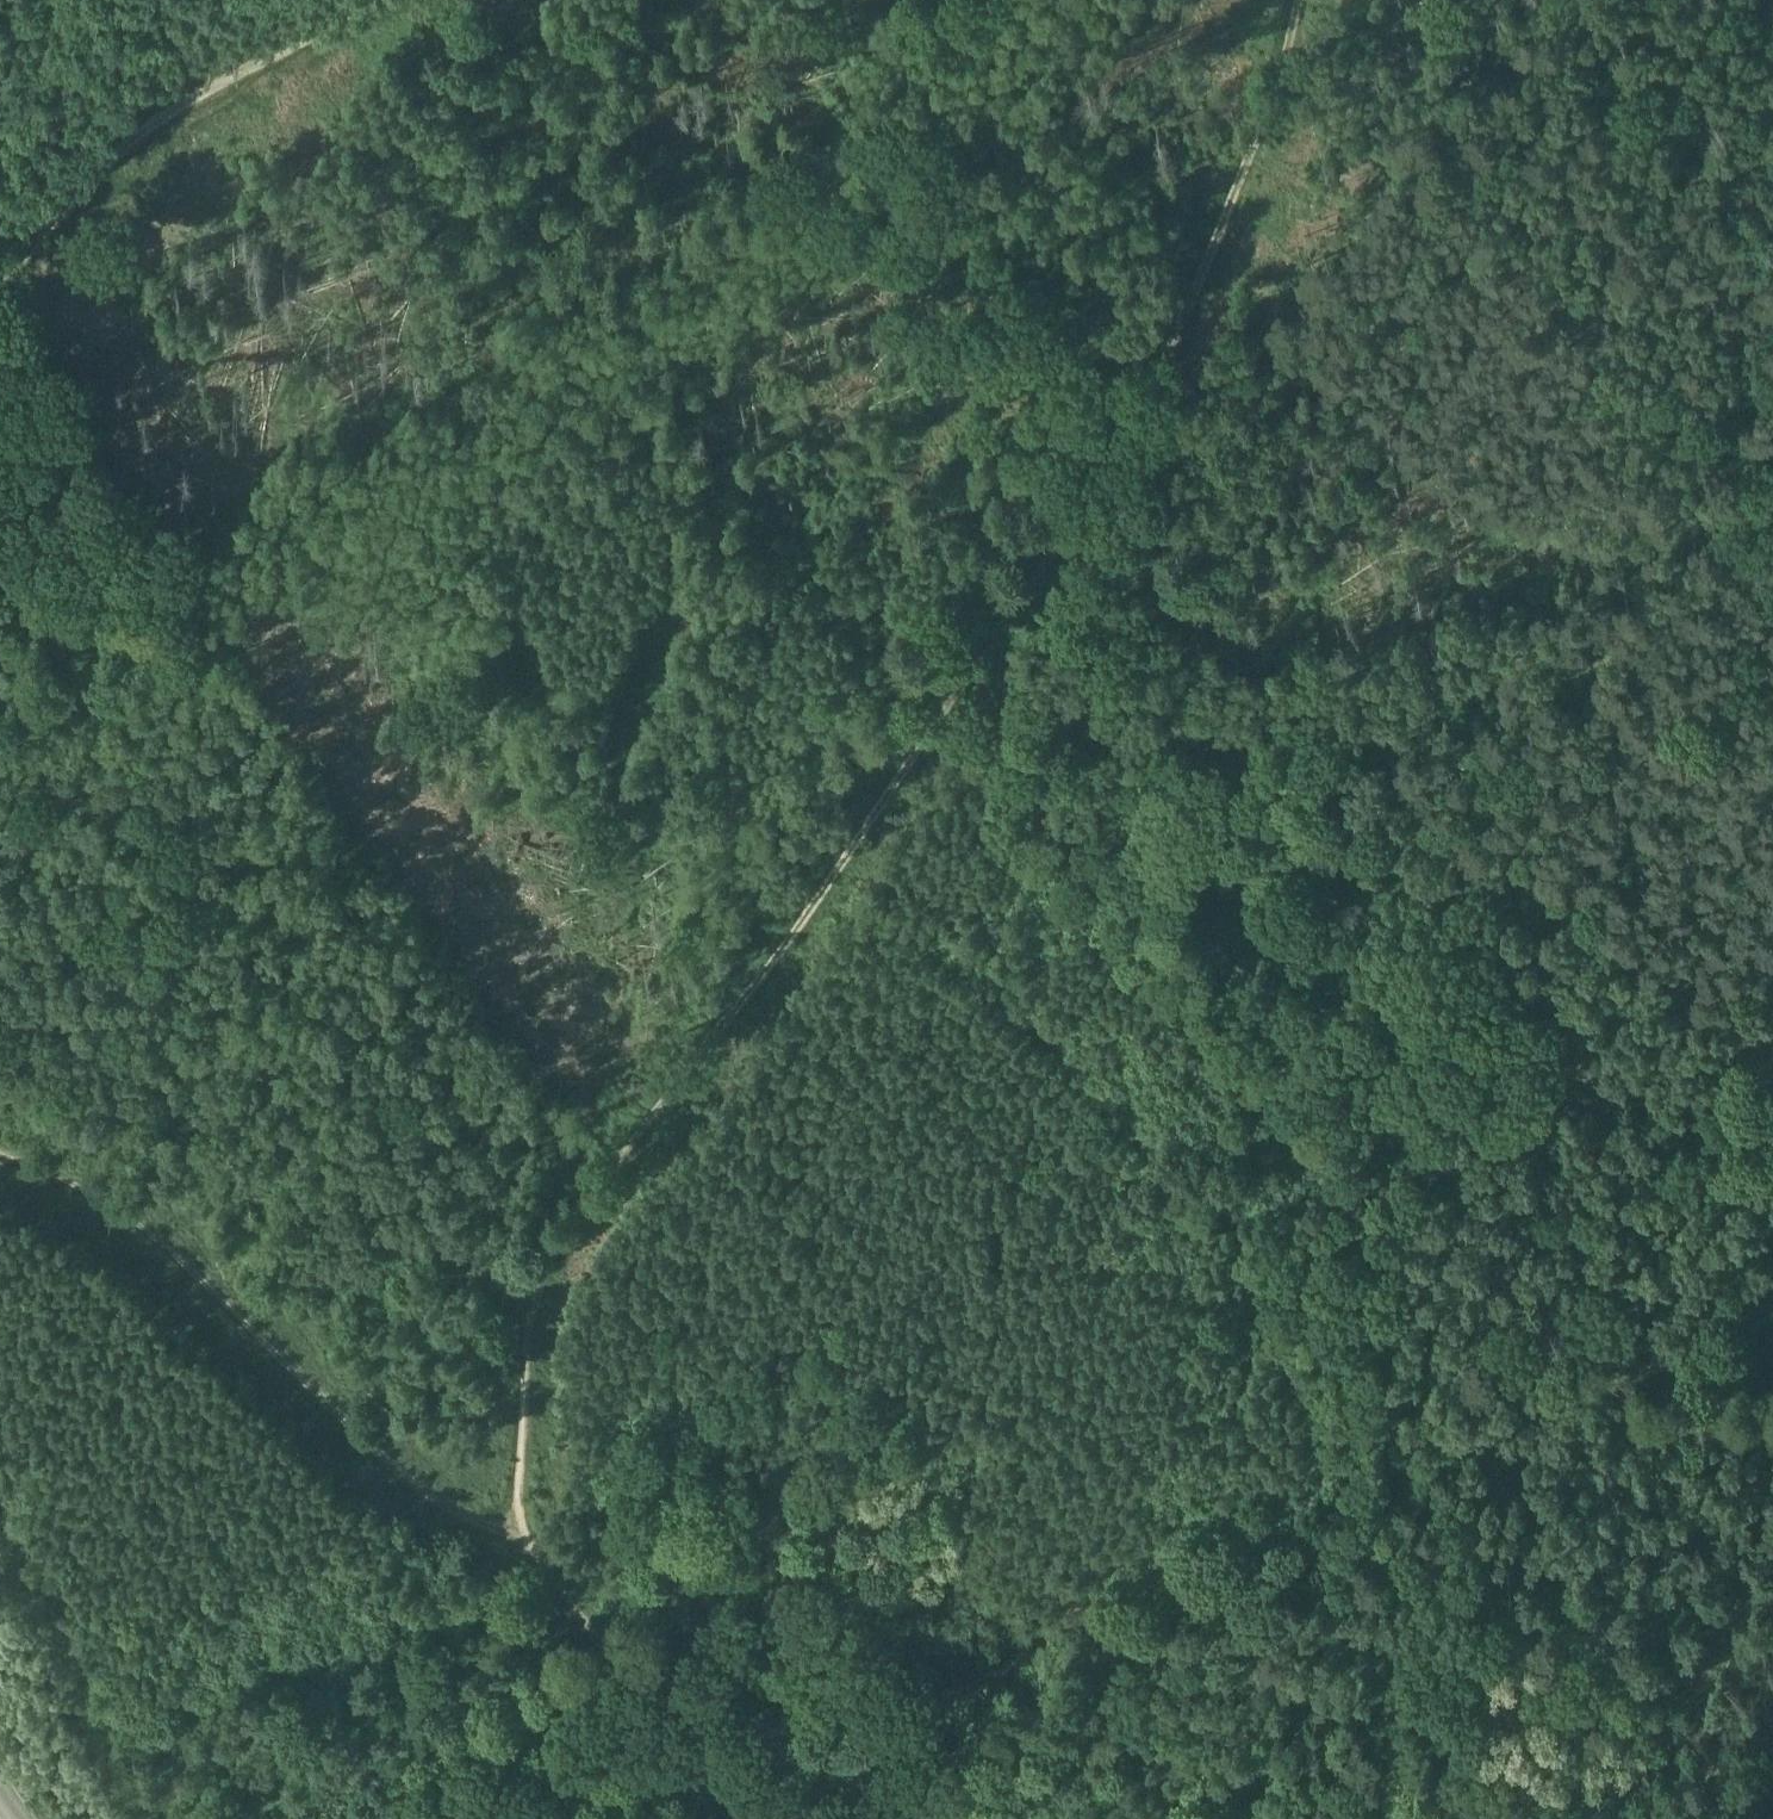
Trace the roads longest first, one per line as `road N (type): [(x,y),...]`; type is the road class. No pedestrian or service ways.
road 1 (track): [(518,1548),(538,1276),(770,971),(1123,439),(1256,140),(1291,0)]
road 2 (track): [(518,1548),(606,1621),(628,1695),(762,1818)]

